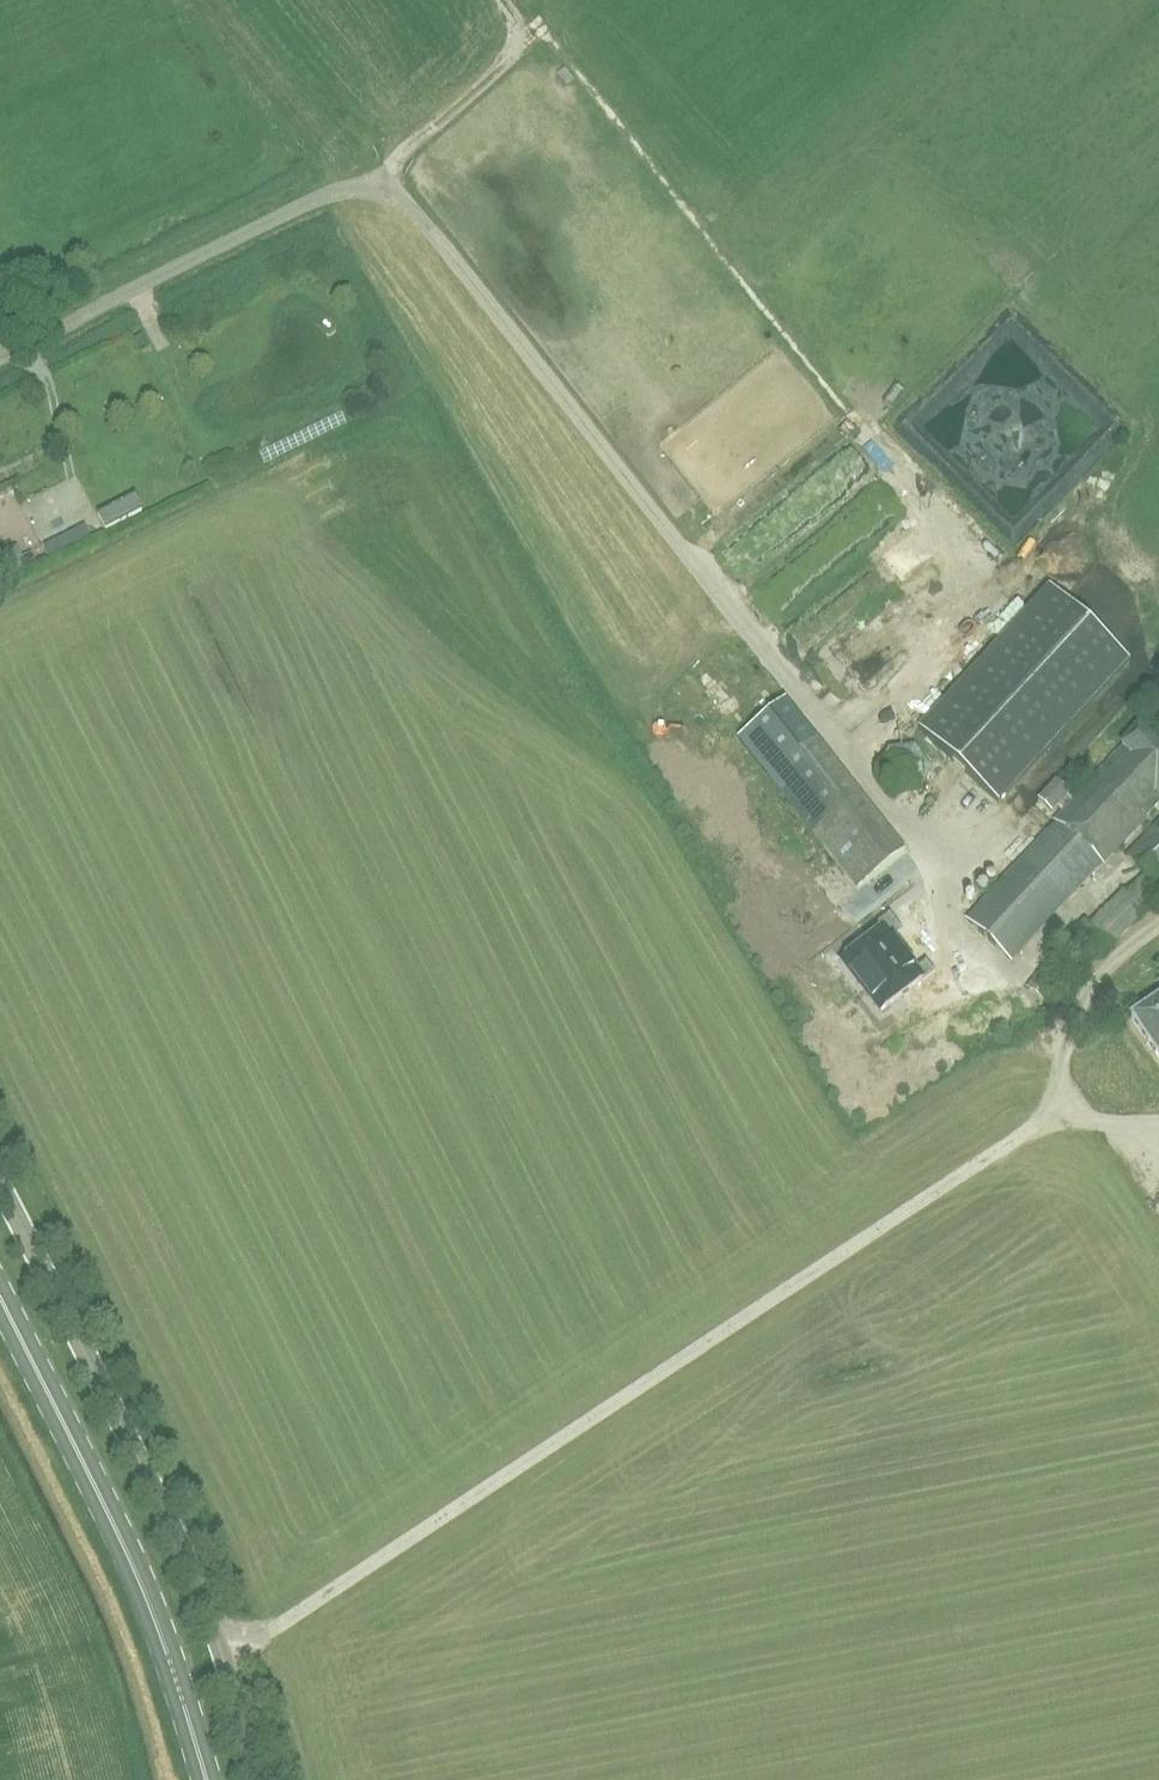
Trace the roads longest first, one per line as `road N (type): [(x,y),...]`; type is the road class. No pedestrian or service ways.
road 1 (unclassified): [(0,352),(315,197),(363,185),(401,196),(800,691)]
road 2 (unclassified): [(254,1779),(191,1570),(0,1187)]
road 3 (primary): [(207,1779),(180,1661),(0,1297)]
road 4 (track): [(504,0),(526,33),(520,48),(390,163),(375,186)]

